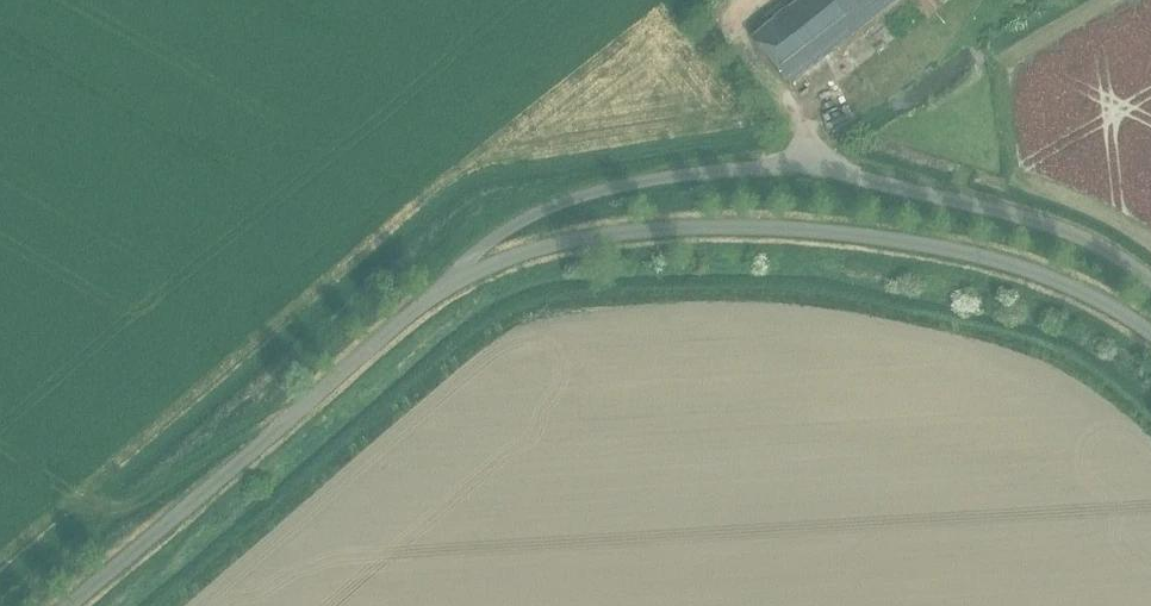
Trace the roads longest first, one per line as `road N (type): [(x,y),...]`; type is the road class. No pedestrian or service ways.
road 1 (unclassified): [(1150,277),(1079,231),(807,166),(716,170),(592,190),(497,233),(435,292)]
road 2 (unclassified): [(435,292),(577,230),(808,220),(1029,264),(1150,329)]
road 3 (unclassified): [(76,605),(435,292)]

